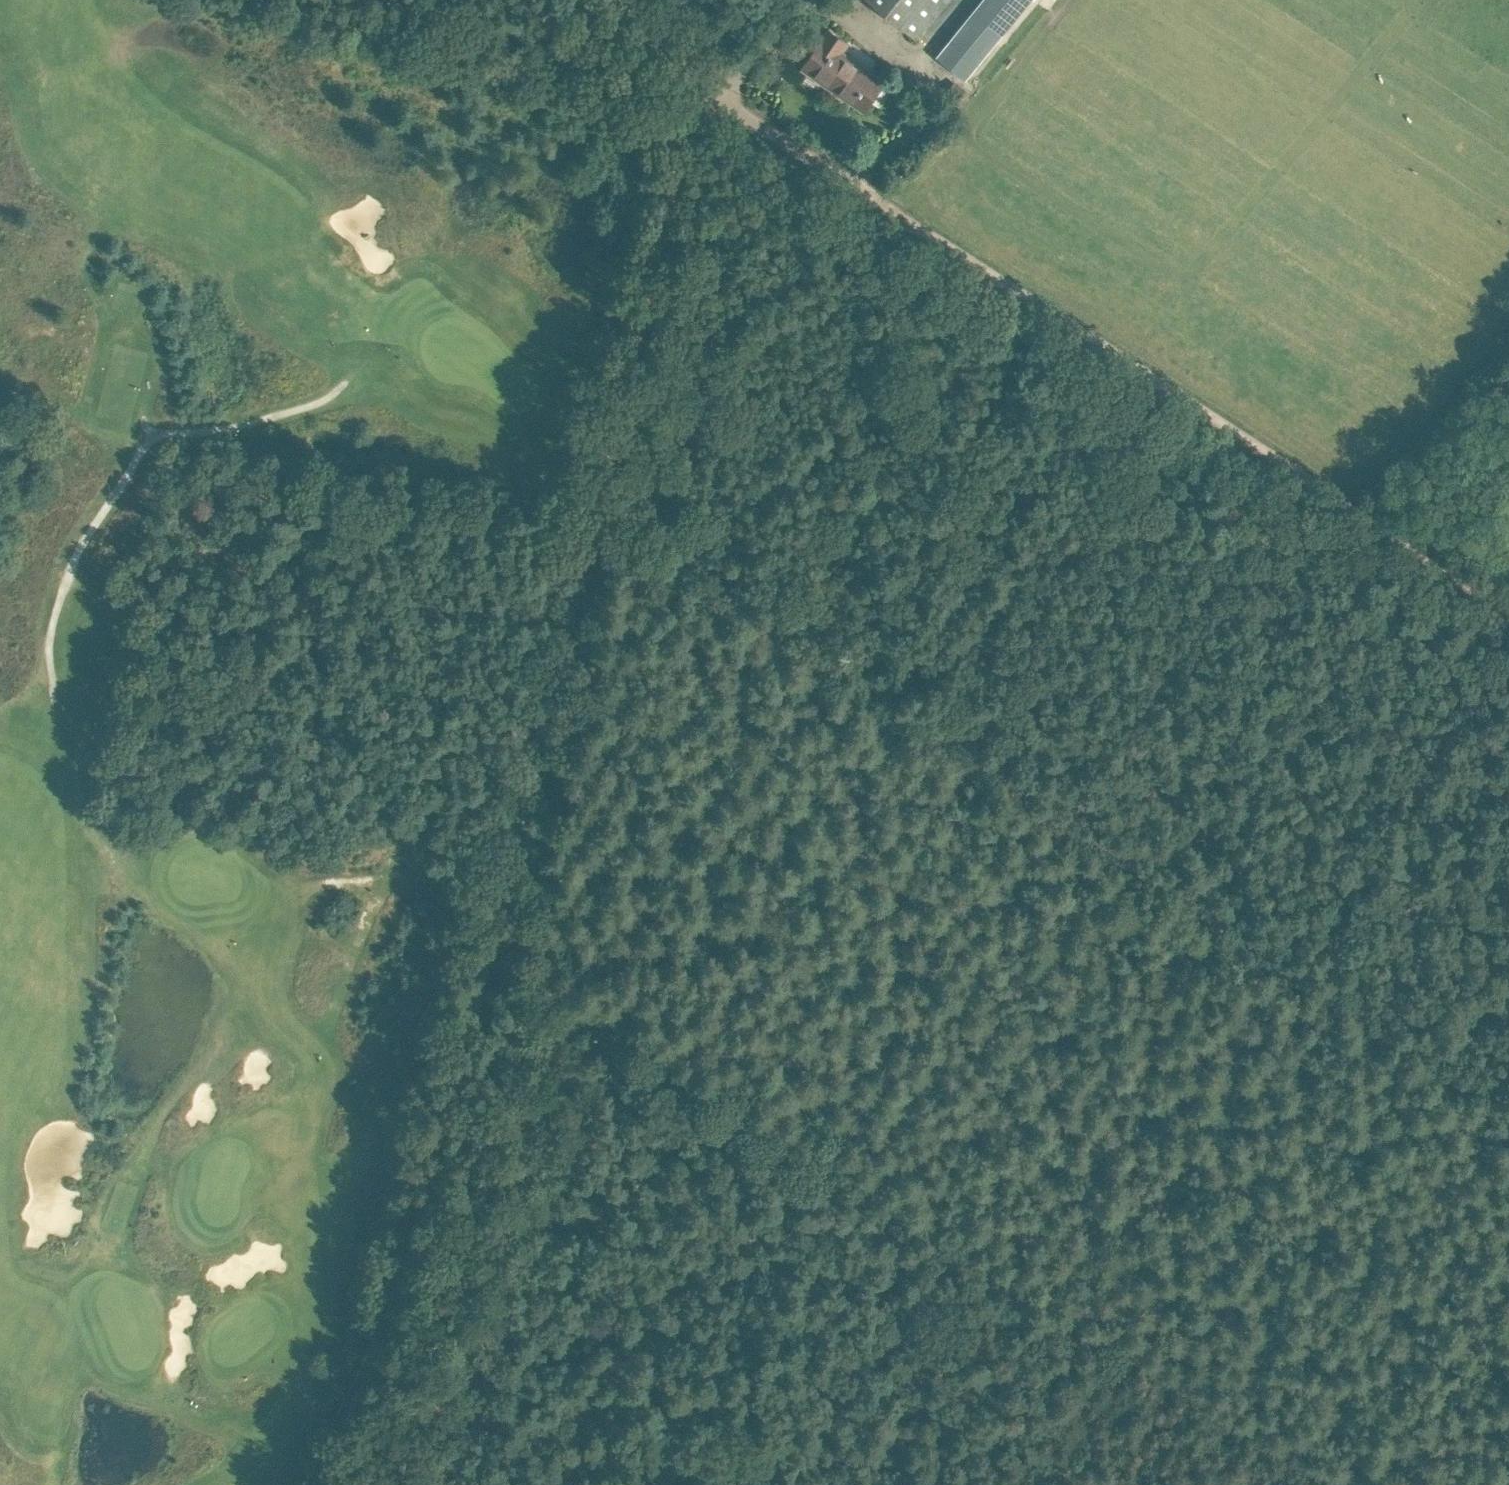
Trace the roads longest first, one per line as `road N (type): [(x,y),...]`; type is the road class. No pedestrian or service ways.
road 1 (track): [(703,73),(408,1275),(315,1484)]
road 2 (track): [(1508,1099),(584,520)]
road 3 (track): [(1381,1484),(859,1147),(483,928)]
road 4 (track): [(796,152),(1508,611)]
road 5 (track): [(346,380),(310,406),(240,426),(150,437),(64,585),(50,634),(54,695)]
road 6 (track): [(0,392),(150,437)]
road 7 (unclassified): [(703,73),(796,152)]

